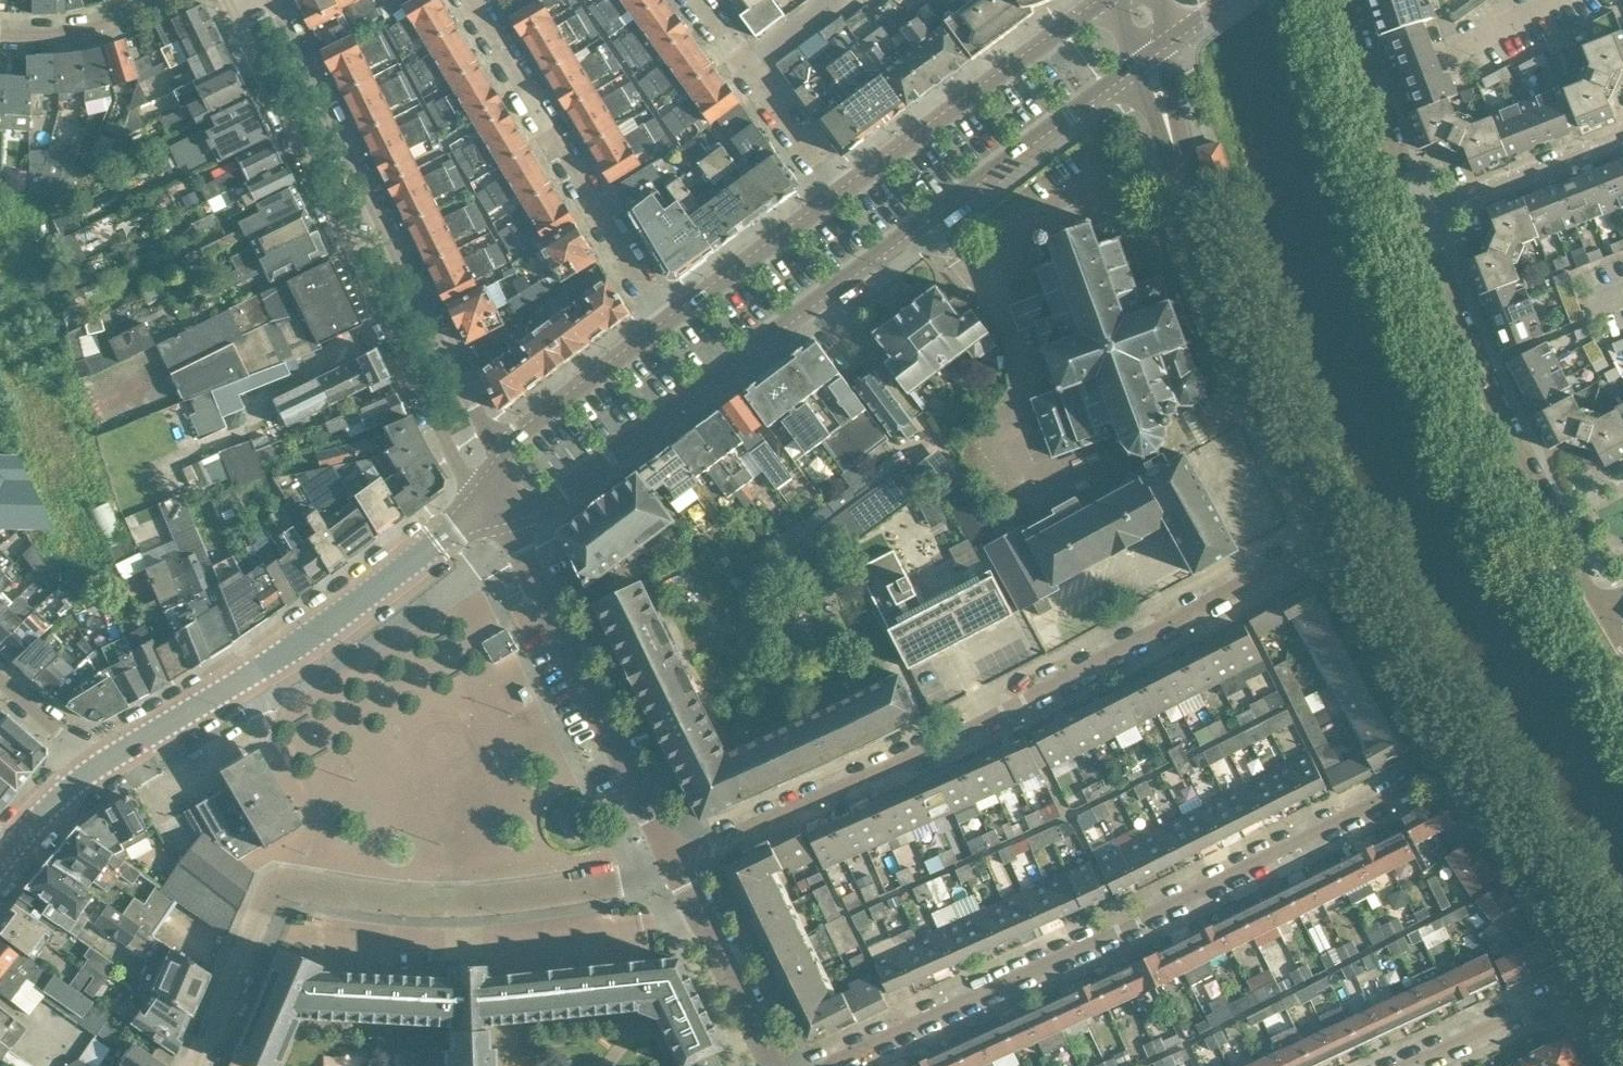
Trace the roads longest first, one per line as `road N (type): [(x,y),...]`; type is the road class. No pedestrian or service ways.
road 1 (secondary): [(505,511),(563,493),(1151,54)]
road 2 (residential): [(1329,541),(1013,707),(674,863)]
road 3 (residential): [(839,1065),(1453,766)]
road 4 (residential): [(226,0),(461,473),(482,491)]
road 5 (residential): [(192,1065),(263,903),(280,884),(462,902),(628,877)]
road 6 (residential): [(498,468),(271,0)]
road 7 (tertiary): [(1329,541),(1257,390),(1195,220),(1151,54)]
road 8 (secondary): [(92,771),(261,668),(457,527)]
road 9 (unclassified): [(1592,603),(1486,406),(1415,226)]
road 10 (residential): [(674,863),(505,511)]
road 11 (residential): [(668,325),(470,0)]
road 12 (secondary): [(1108,0),(843,196)]
road 13 (tertiary): [(1453,766),(1329,541)]
road 14 (tertiary): [(1593,981),(1453,766)]
road 15 (residential): [(700,0),(843,196)]
road 16 (residential): [(1415,226),(1622,139)]
road 17 (secondary): [(668,325),(519,435),(498,468)]
road 18 (residential): [(771,1065),(674,863)]
road 19 (secondary): [(843,196),(668,325)]
road 20 (residential): [(1407,1065),(1593,981)]
road 21 (residential): [(1370,84),(1548,0)]
road 22 (residential): [(161,0),(78,29),(0,34)]
road 23 (unclassified): [(1415,226),(1370,84)]
road 24 (residential): [(92,771),(0,677)]
road 25 (secondary): [(0,865),(92,771)]

